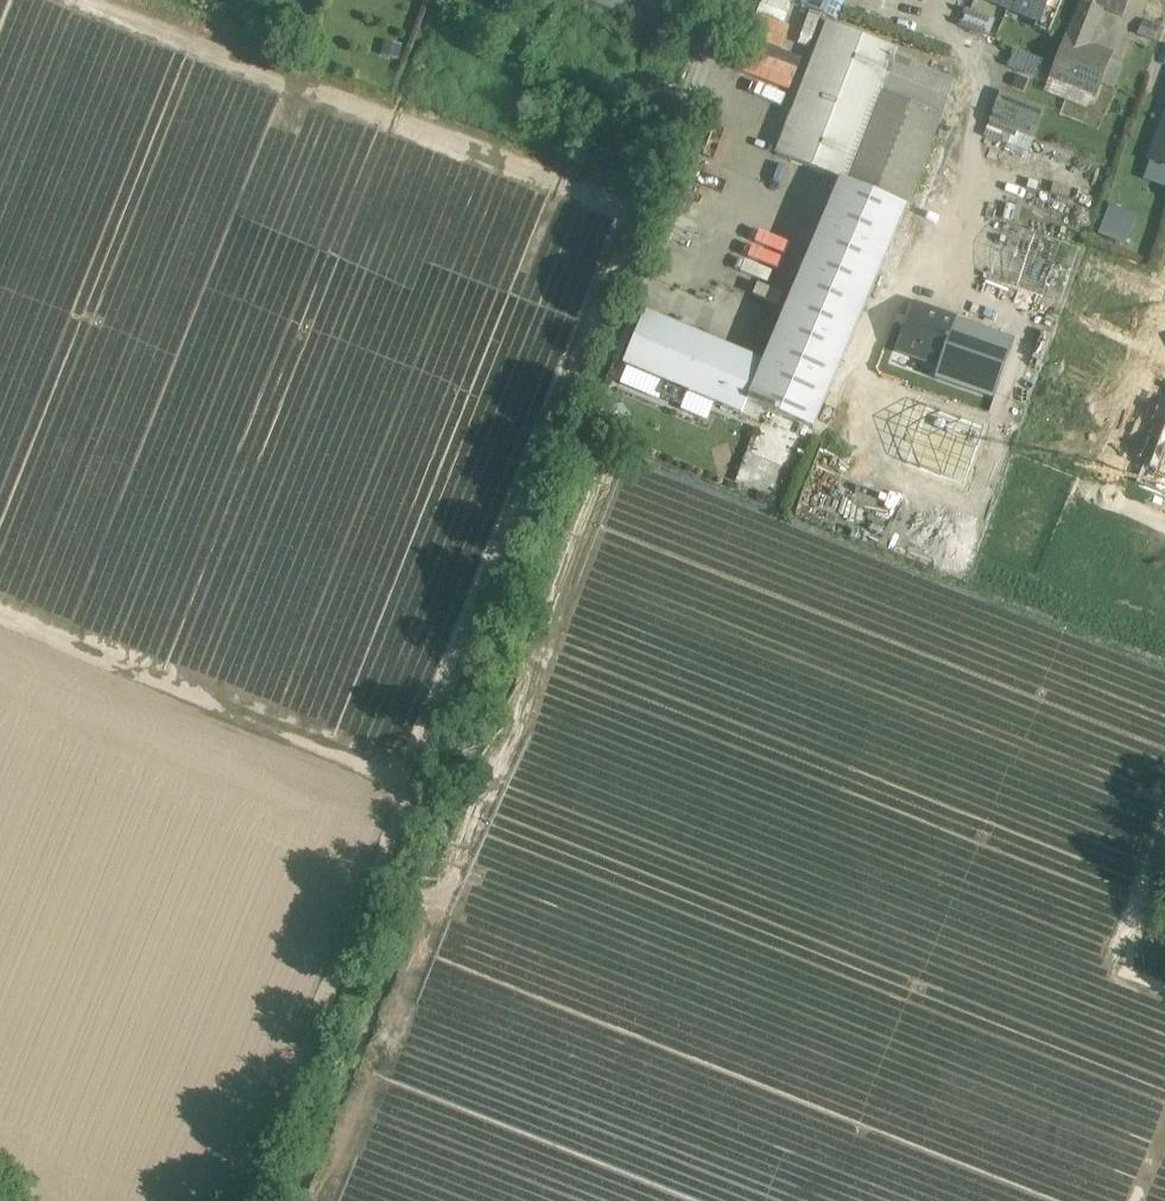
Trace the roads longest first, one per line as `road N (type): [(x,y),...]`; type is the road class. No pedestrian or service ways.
road 1 (track): [(258,1200),(587,362)]
road 2 (residential): [(587,362),(730,0)]

